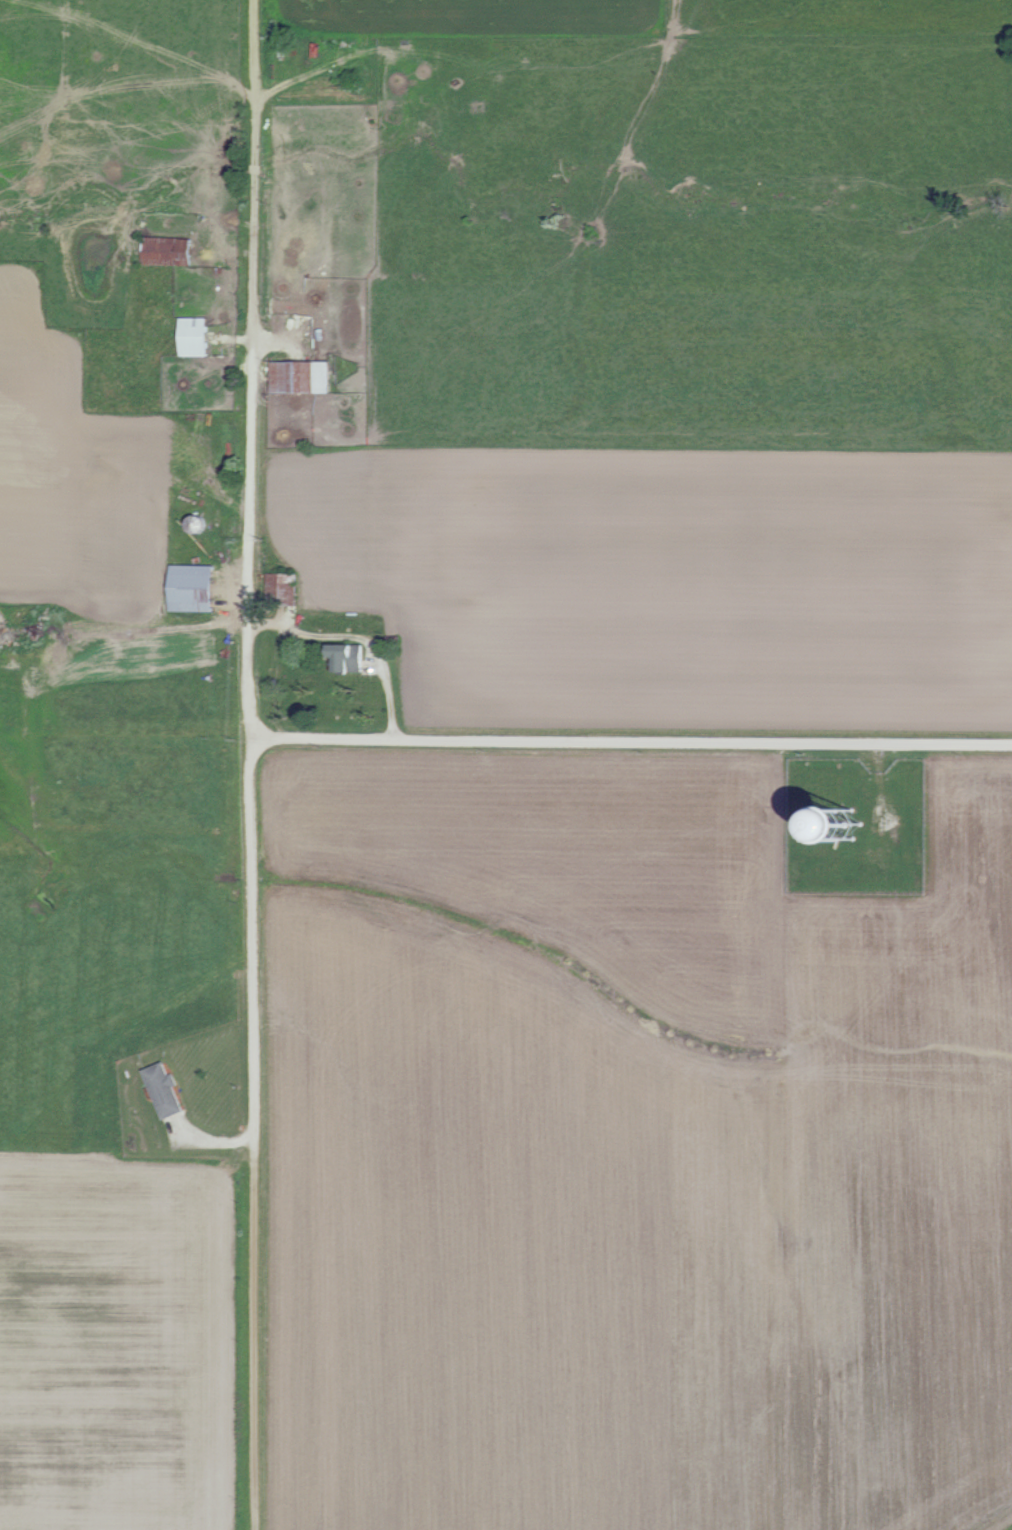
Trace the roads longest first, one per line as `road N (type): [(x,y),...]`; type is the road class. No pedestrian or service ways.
road 1 (residential): [(257,1445),(250,641),(256,0)]
road 2 (residential): [(1011,744),(251,743)]

